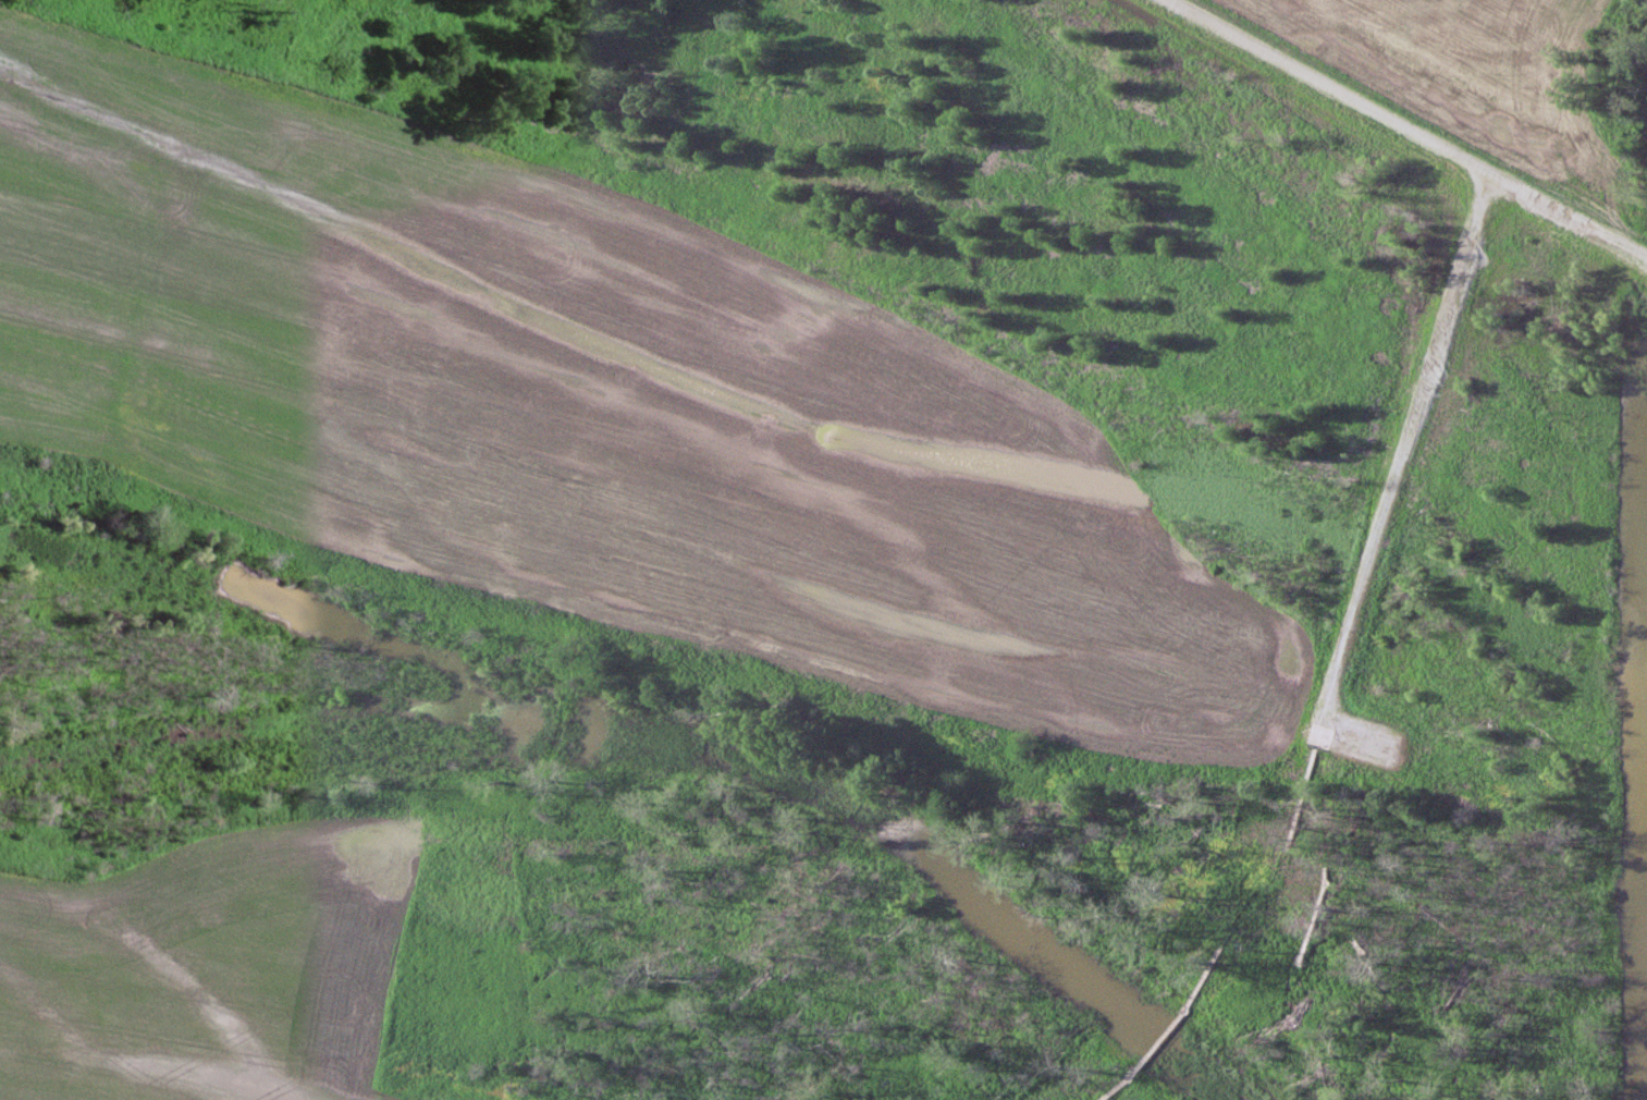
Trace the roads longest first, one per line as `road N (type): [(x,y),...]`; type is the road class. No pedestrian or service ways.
road 1 (residential): [(1168,0),(1646,258)]

